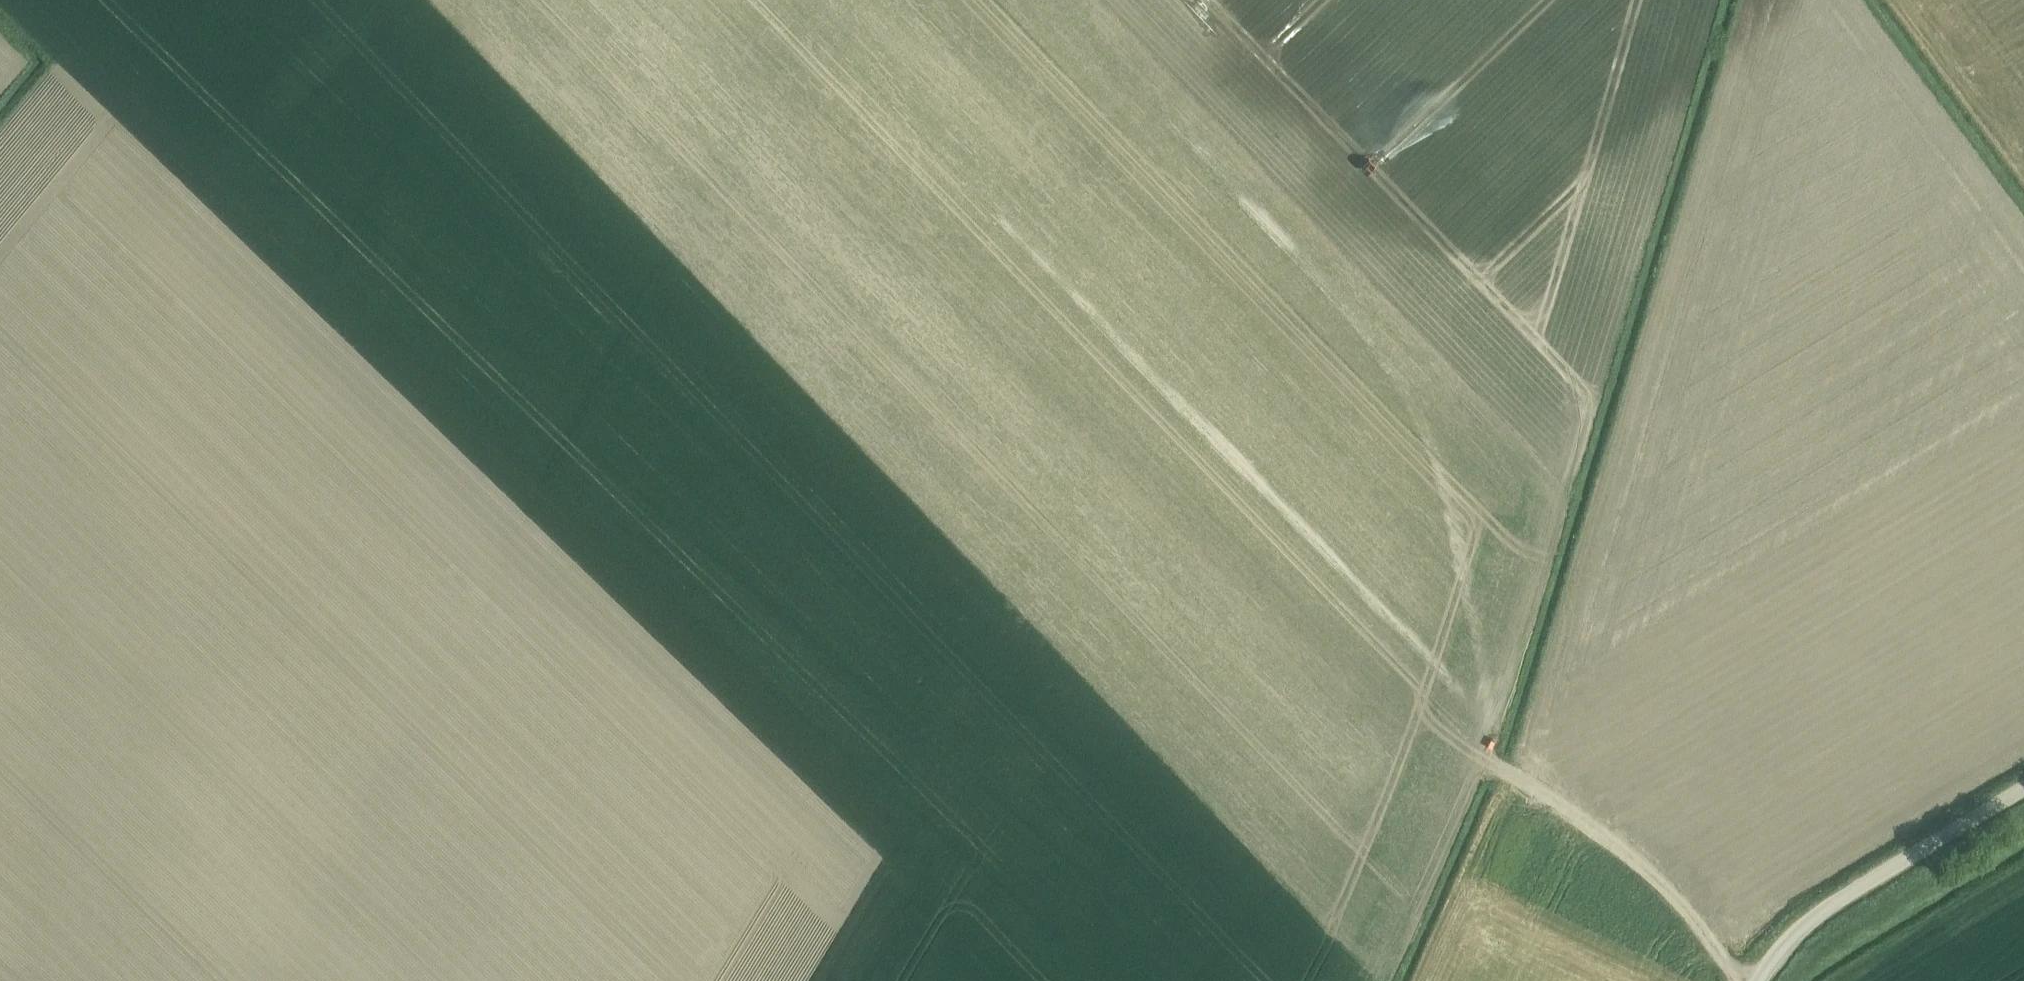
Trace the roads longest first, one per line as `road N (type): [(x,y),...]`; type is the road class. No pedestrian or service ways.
road 1 (unclassified): [(1755,980),(1790,928),(1857,878),(2023,782)]

